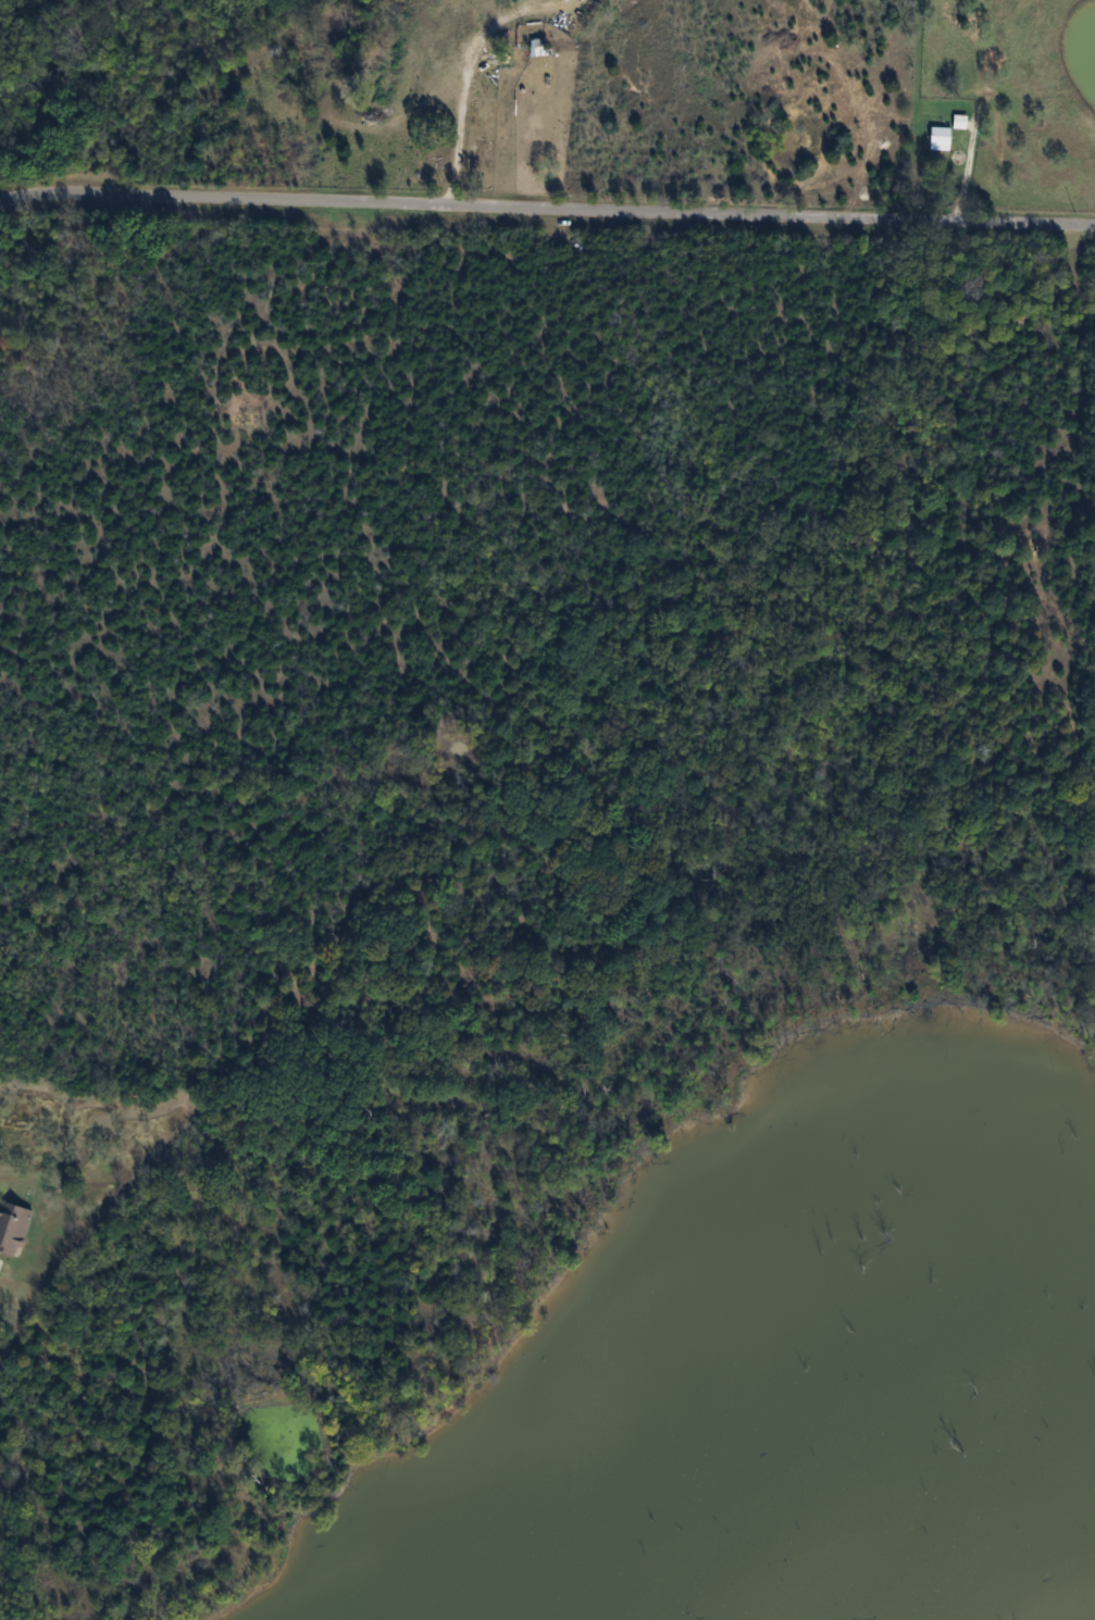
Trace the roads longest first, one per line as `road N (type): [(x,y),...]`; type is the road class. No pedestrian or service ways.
road 1 (residential): [(0,203),(79,189),(1094,224)]

